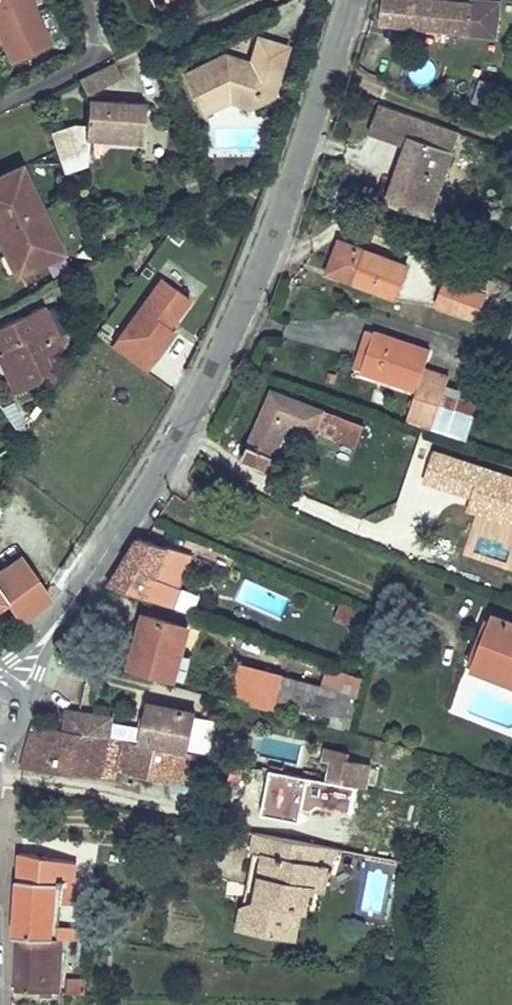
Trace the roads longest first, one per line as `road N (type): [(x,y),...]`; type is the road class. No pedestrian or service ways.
road 1 (tertiary): [(80,589),(248,307),(351,0)]
road 2 (tertiary): [(18,715),(80,589)]

